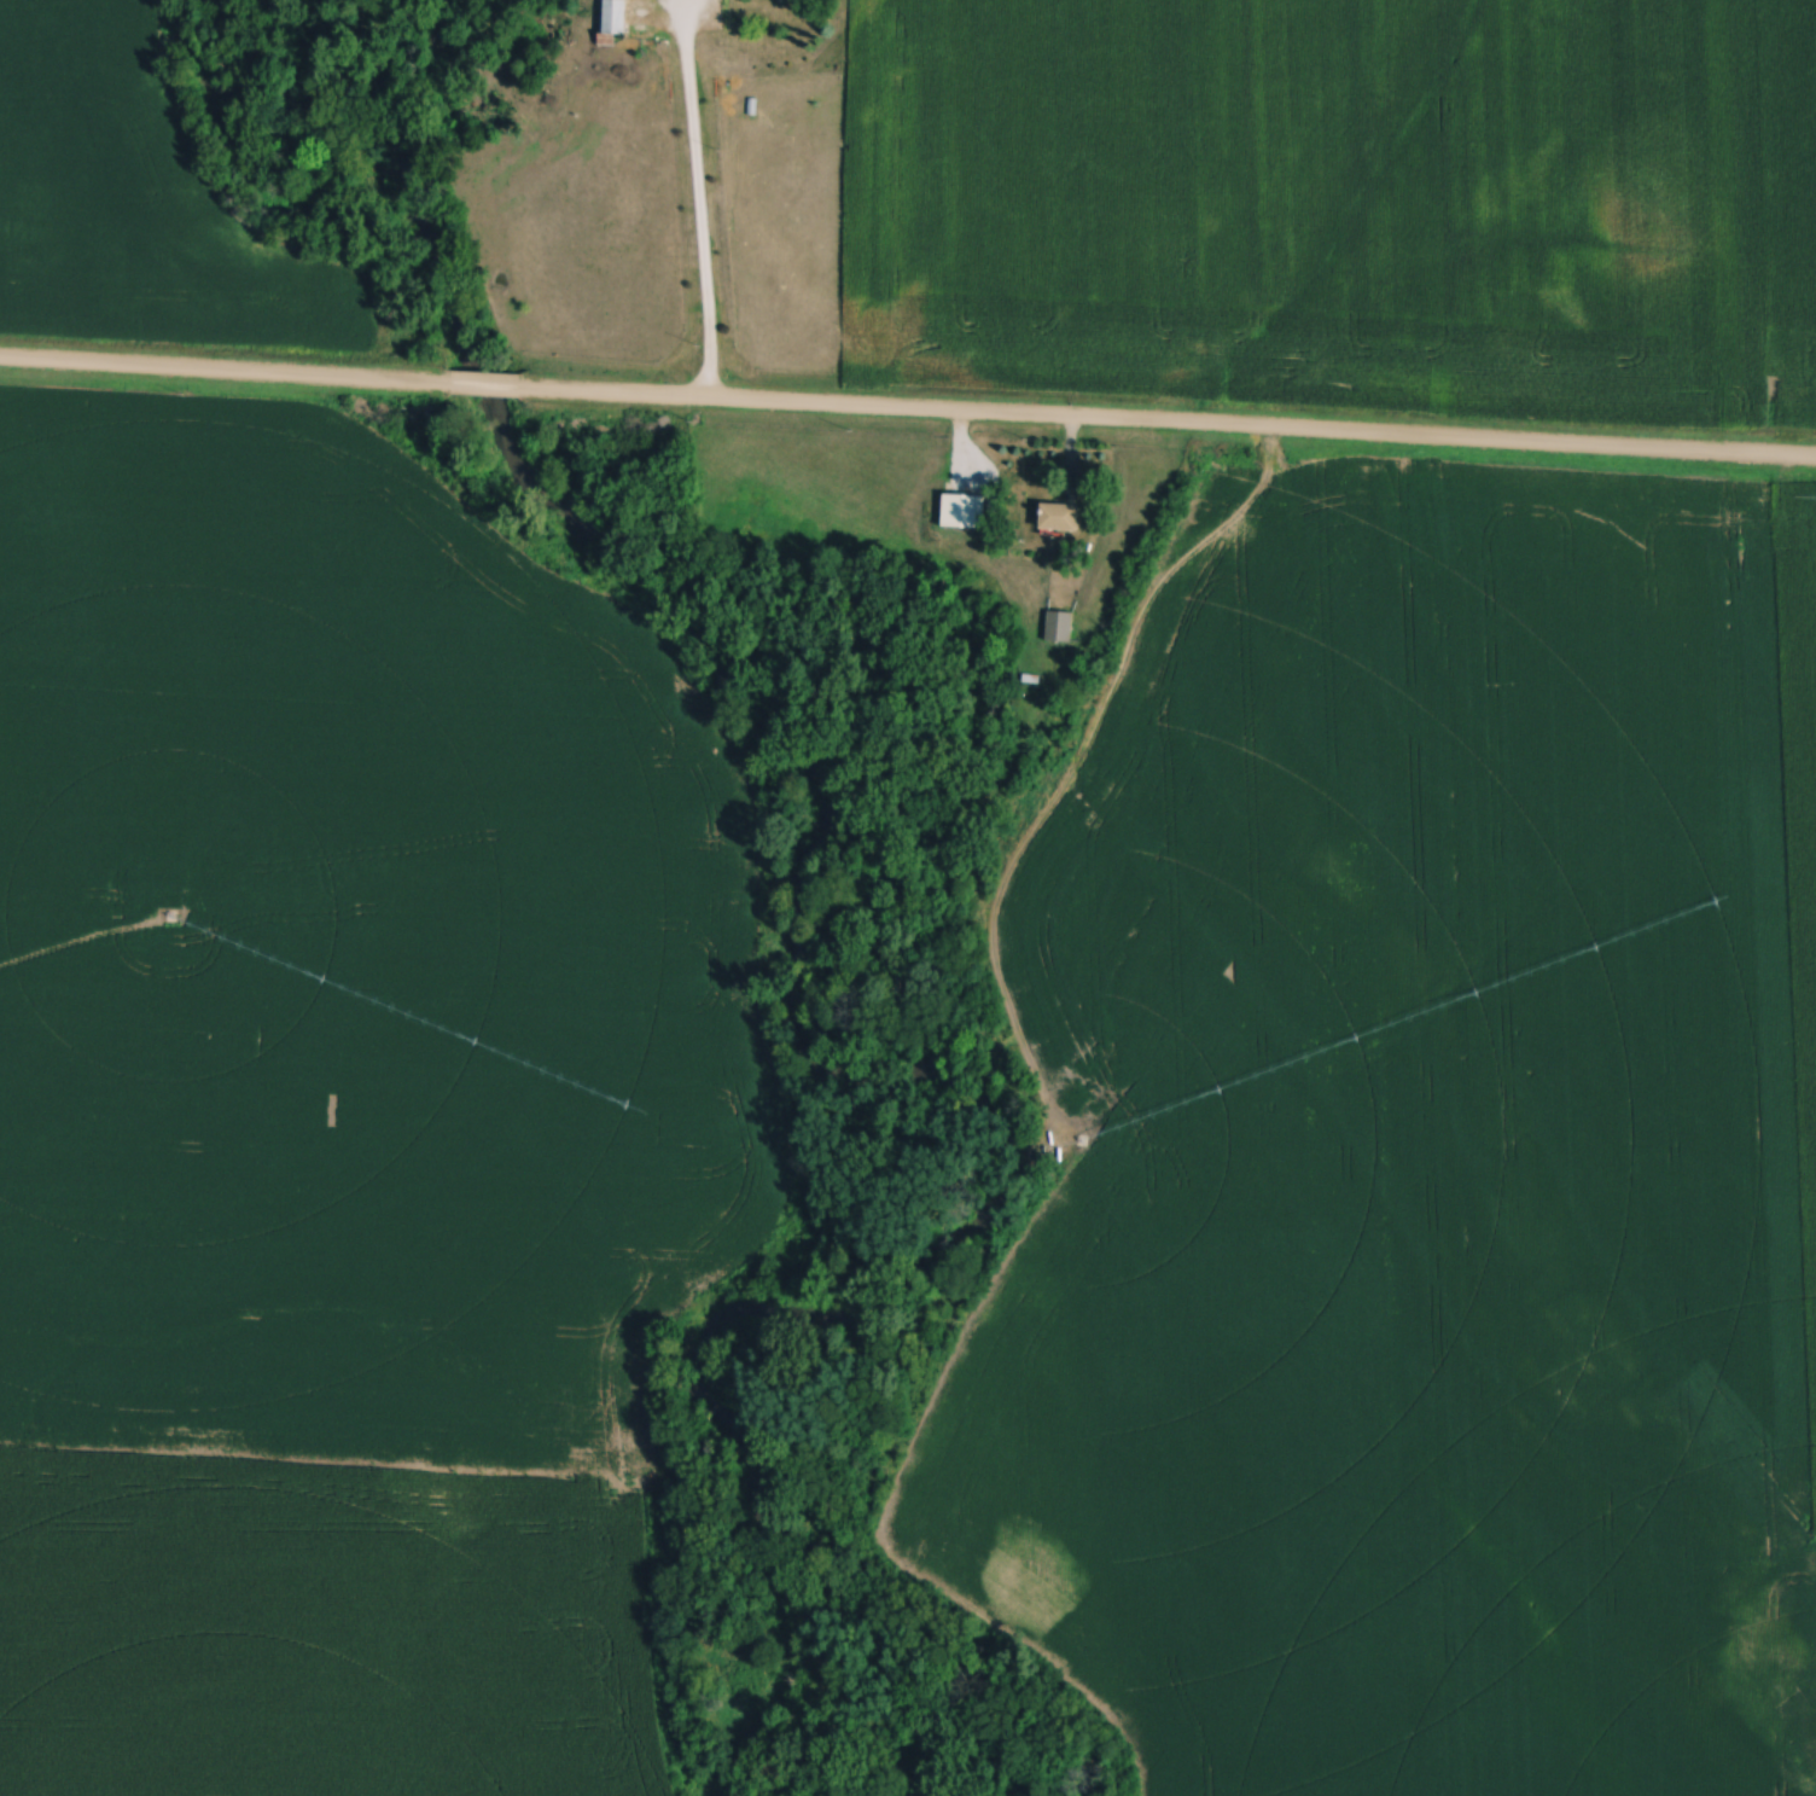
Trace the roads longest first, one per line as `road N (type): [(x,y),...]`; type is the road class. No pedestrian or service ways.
road 1 (residential): [(526,385),(1815,462)]
road 2 (residential): [(0,354),(453,382)]

